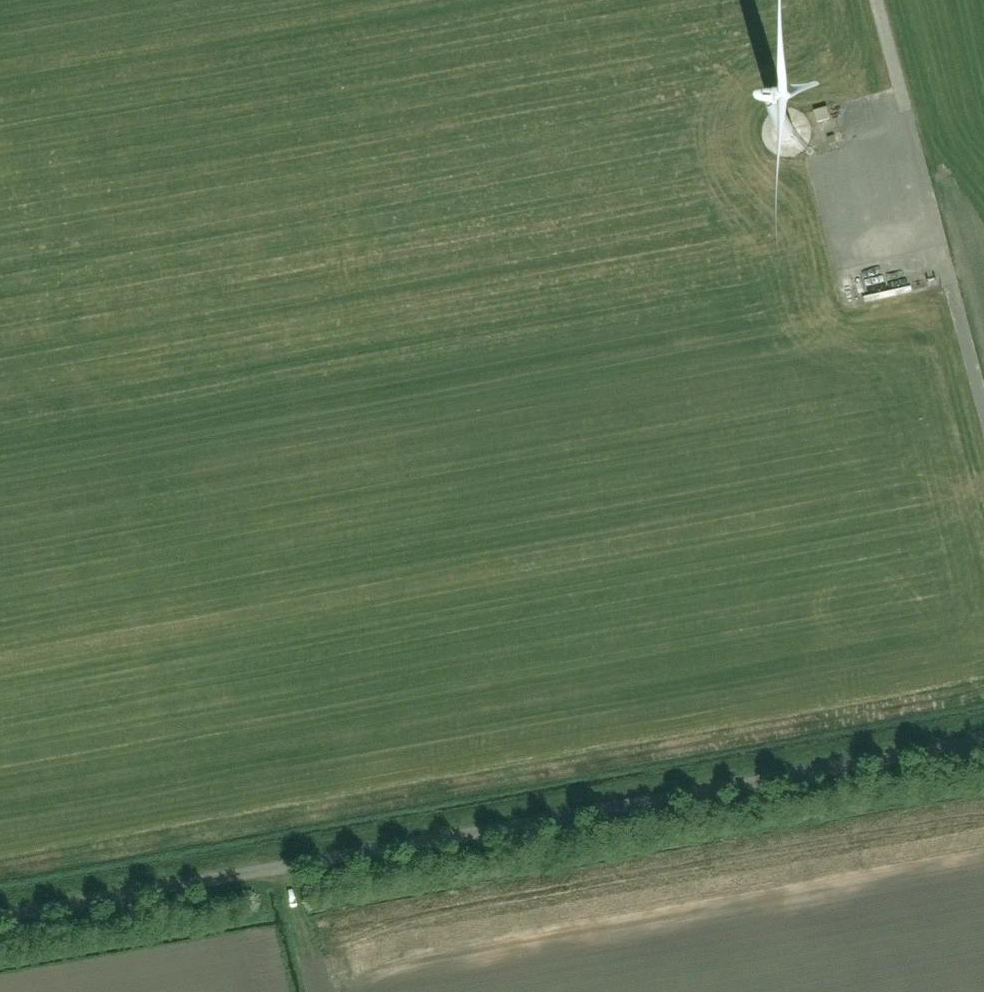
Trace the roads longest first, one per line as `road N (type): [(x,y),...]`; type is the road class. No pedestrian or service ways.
road 1 (unclassified): [(983,740),(0,918)]
road 2 (track): [(983,403),(879,0)]

